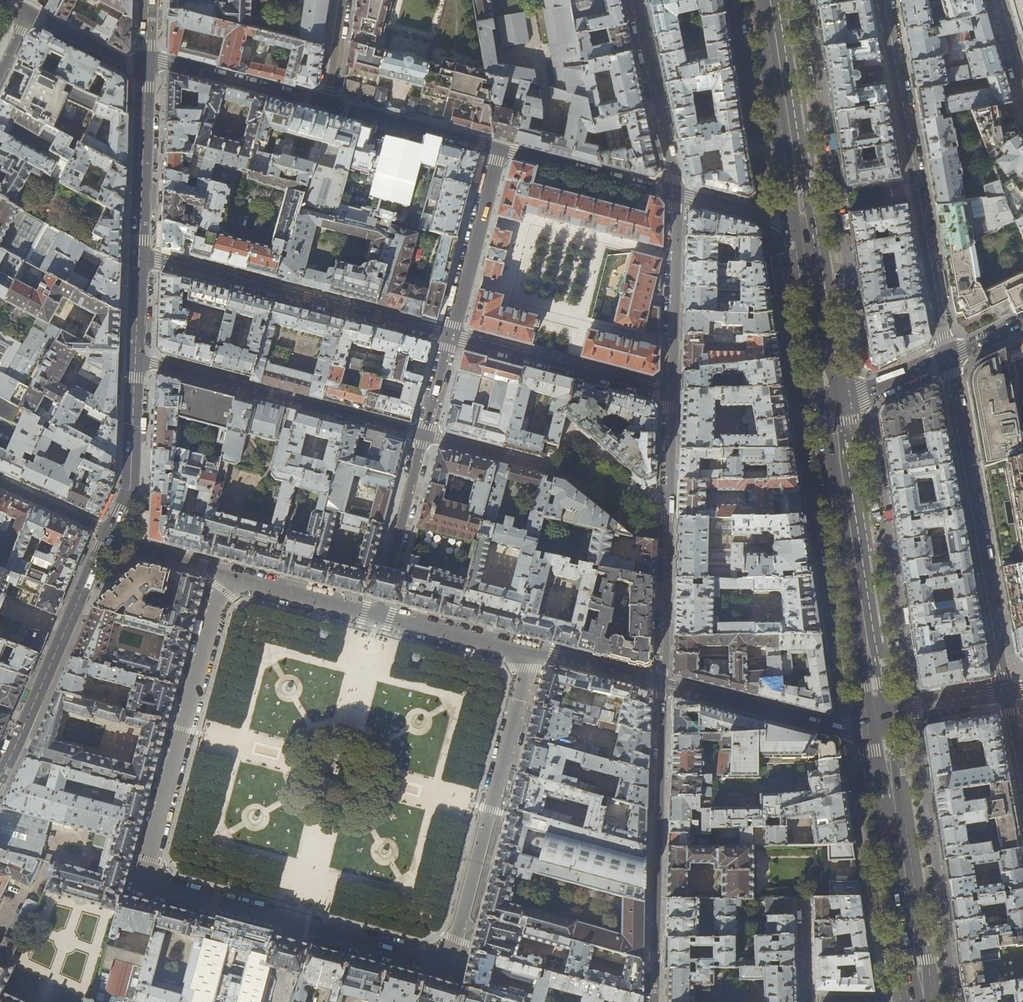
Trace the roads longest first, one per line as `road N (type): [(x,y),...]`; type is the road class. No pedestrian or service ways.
road 1 (residential): [(297,924),(160,887),(147,870),(221,589),(233,578)]
road 2 (residential): [(525,653),(529,668),(453,948),(426,957),(297,924)]
road 3 (residential): [(884,0),(948,359)]
road 4 (residential): [(1009,691),(948,359)]
road 5 (residential): [(140,257),(451,336)]
road 6 (residential): [(653,1001),(662,682)]
road 7 (primary): [(879,717),(832,407)]
road 8 (residential): [(424,435),(135,359)]
road 9 (primary): [(920,999),(879,717)]
road 10 (tertiary): [(108,534),(0,776)]
road 11 (residential): [(667,498),(424,435)]
road 12 (primary): [(804,227),(770,0)]
road 13 (residential): [(451,336),(670,393)]
road 14 (tertiary): [(662,682),(846,729),(879,717)]
road 15 (residential): [(670,393),(675,192)]
road 16 (residential): [(675,192),(636,0)]
road 17 (tertiary): [(148,64),(140,257)]
road 18 (residential): [(498,150),(451,336)]
road 19 (residential): [(424,435),(377,615)]
road 20 (residential): [(328,106),(148,64)]
road 21 (residential): [(662,682),(667,498)]
road 22 (primary): [(832,407),(804,227)]
road 23 (residential): [(675,192),(498,150)]
road 24 (tertiary): [(135,359),(130,487),(108,534)]
road 25 (residential): [(498,150),(328,106)]
road 26 (tertiary): [(377,615),(525,653)]
road 27 (tertiary): [(233,578),(377,615)]
road 28 (tertiary): [(525,653),(662,682)]
road 29 (residential): [(804,227),(675,192)]
road 30 (residential): [(879,717),(1009,691)]
road 31 (tertiary): [(108,534),(233,578)]
road 32 (residential): [(148,64),(130,66),(29,14)]
road 33 (tertiary): [(948,359),(832,407)]

